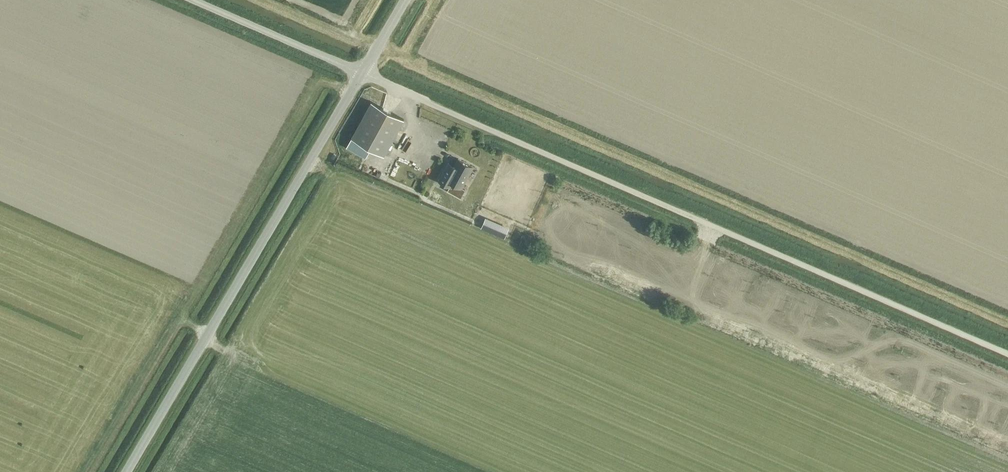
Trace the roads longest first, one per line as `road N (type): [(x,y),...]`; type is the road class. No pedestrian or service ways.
road 1 (unclassified): [(1007,349),(362,73)]
road 2 (unclassified): [(125,471),(362,73)]
road 3 (unclassified): [(362,73),(189,0)]

